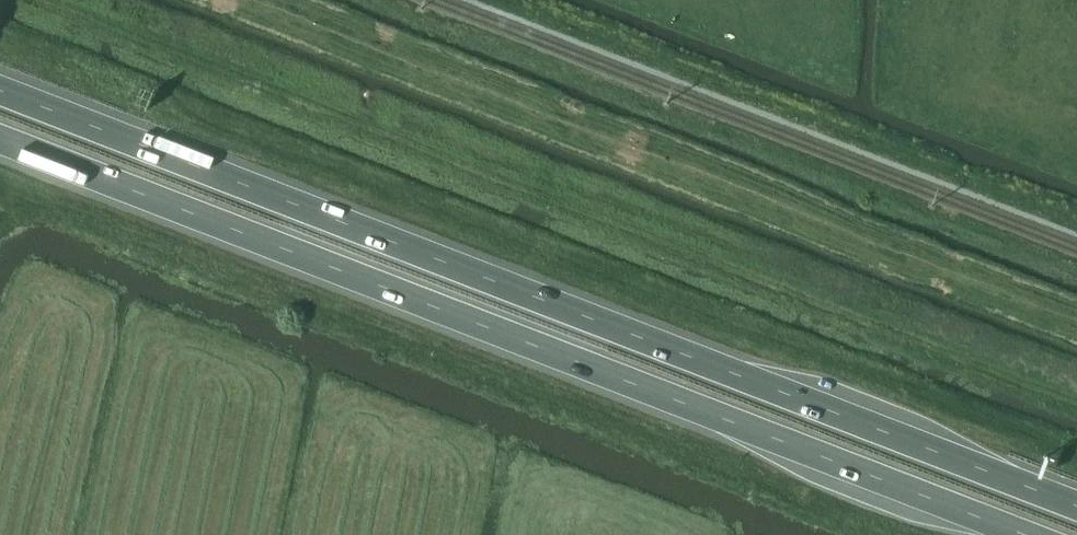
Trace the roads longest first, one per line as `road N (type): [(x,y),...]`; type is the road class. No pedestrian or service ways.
road 1 (trunk): [(1076,506),(0,90)]
road 2 (trunk): [(0,138),(1030,534)]

